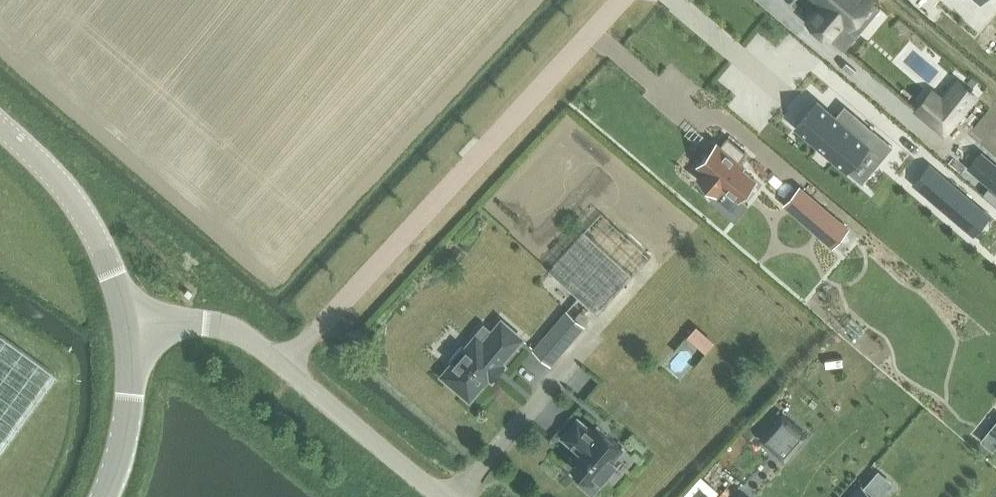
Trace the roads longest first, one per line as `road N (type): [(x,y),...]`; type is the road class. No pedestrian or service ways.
road 1 (residential): [(285,361),(620,0)]
road 2 (unclassified): [(128,333),(99,243),(61,183),(0,125)]
road 3 (unclassified): [(443,496),(285,361)]
road 4 (unclassified): [(285,361),(255,336),(226,326),(128,333)]
road 5 (unclassified): [(104,496),(131,404),(128,333)]

